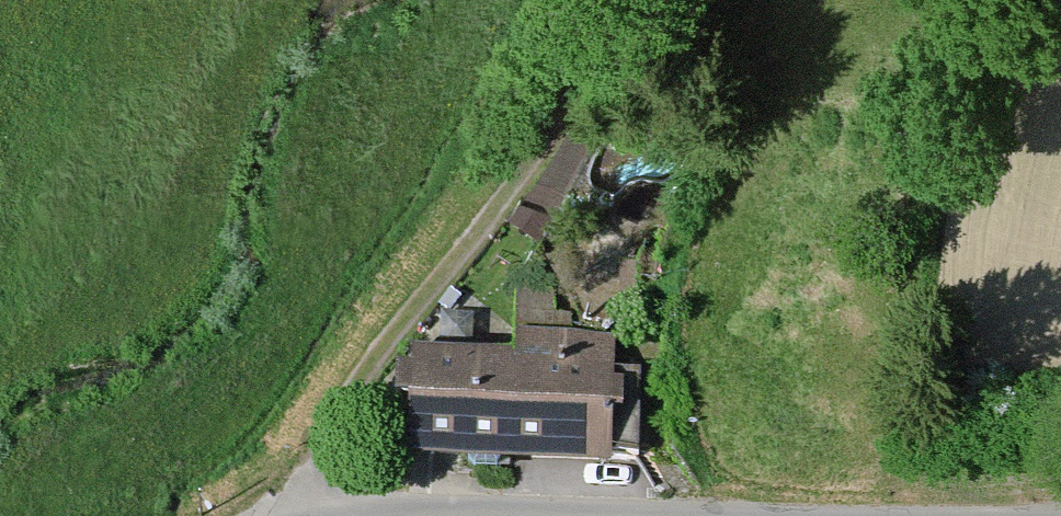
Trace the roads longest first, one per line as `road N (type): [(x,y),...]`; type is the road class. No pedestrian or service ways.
road 1 (track): [(294,515),(322,429),(403,307),(534,144),(618,0)]

